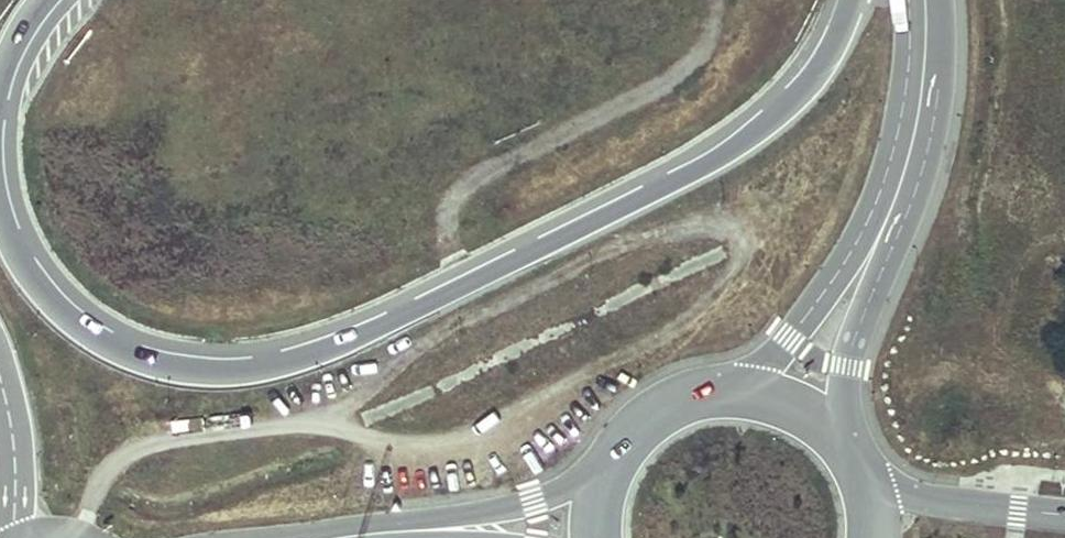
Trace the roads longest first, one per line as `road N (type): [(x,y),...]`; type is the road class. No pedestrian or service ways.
road 1 (motorway): [(852,0),(834,50),(755,134),(573,232),(309,356),(205,371),(133,357),(63,313),(17,253),(0,211)]
road 2 (secondary): [(846,444),(847,368),(934,122),(943,0)]
road 3 (secondary): [(909,0),(905,100),(880,191),(843,263),(789,339),(730,392)]
road 4 (secondary): [(619,460),(538,500),(284,537)]
road 5 (secondary): [(1064,516),(872,496)]
road 6 (trunk): [(0,384),(11,422),(12,537)]
road 7 (secondary): [(730,392),(686,402),(647,425),(619,460)]
road 8 (secondary): [(846,444),(794,404),(730,392)]

